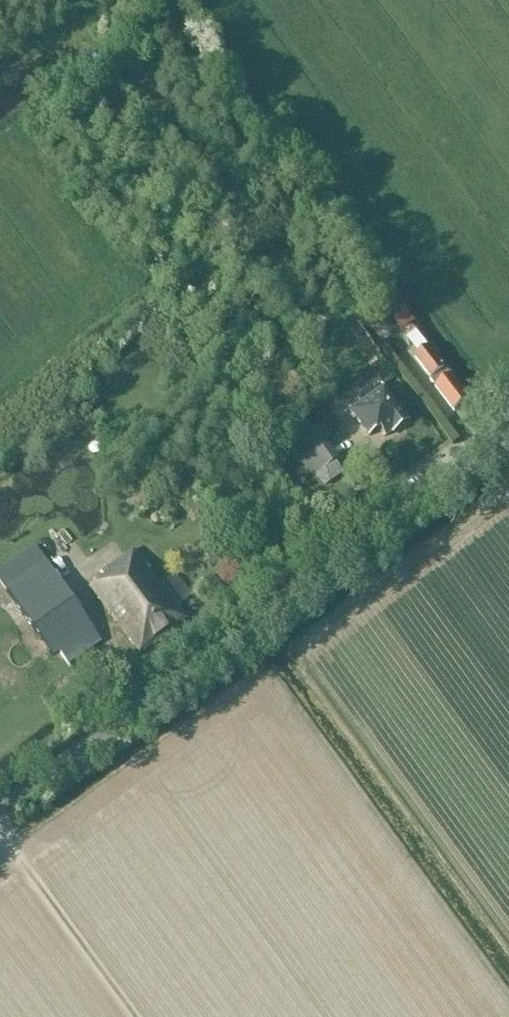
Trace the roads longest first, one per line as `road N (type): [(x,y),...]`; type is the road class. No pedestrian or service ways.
road 1 (unclassified): [(0,809),(508,432)]
road 2 (track): [(0,833),(135,1016)]

